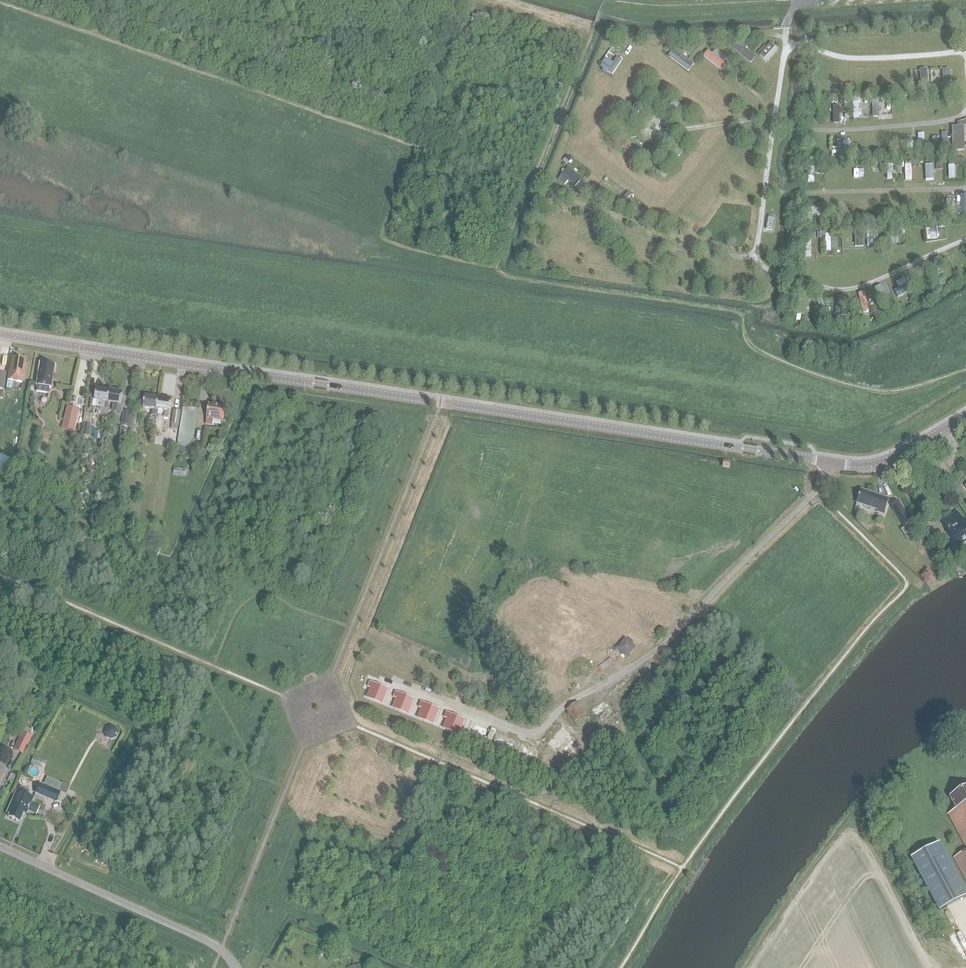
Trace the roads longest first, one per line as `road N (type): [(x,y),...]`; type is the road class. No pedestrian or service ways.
road 1 (tertiary): [(831,463),(0,335)]
road 2 (unclassified): [(234,967),(208,943),(0,847)]
road 3 (track): [(616,678),(690,856)]
road 4 (tertiary): [(965,415),(886,459),(831,463)]

